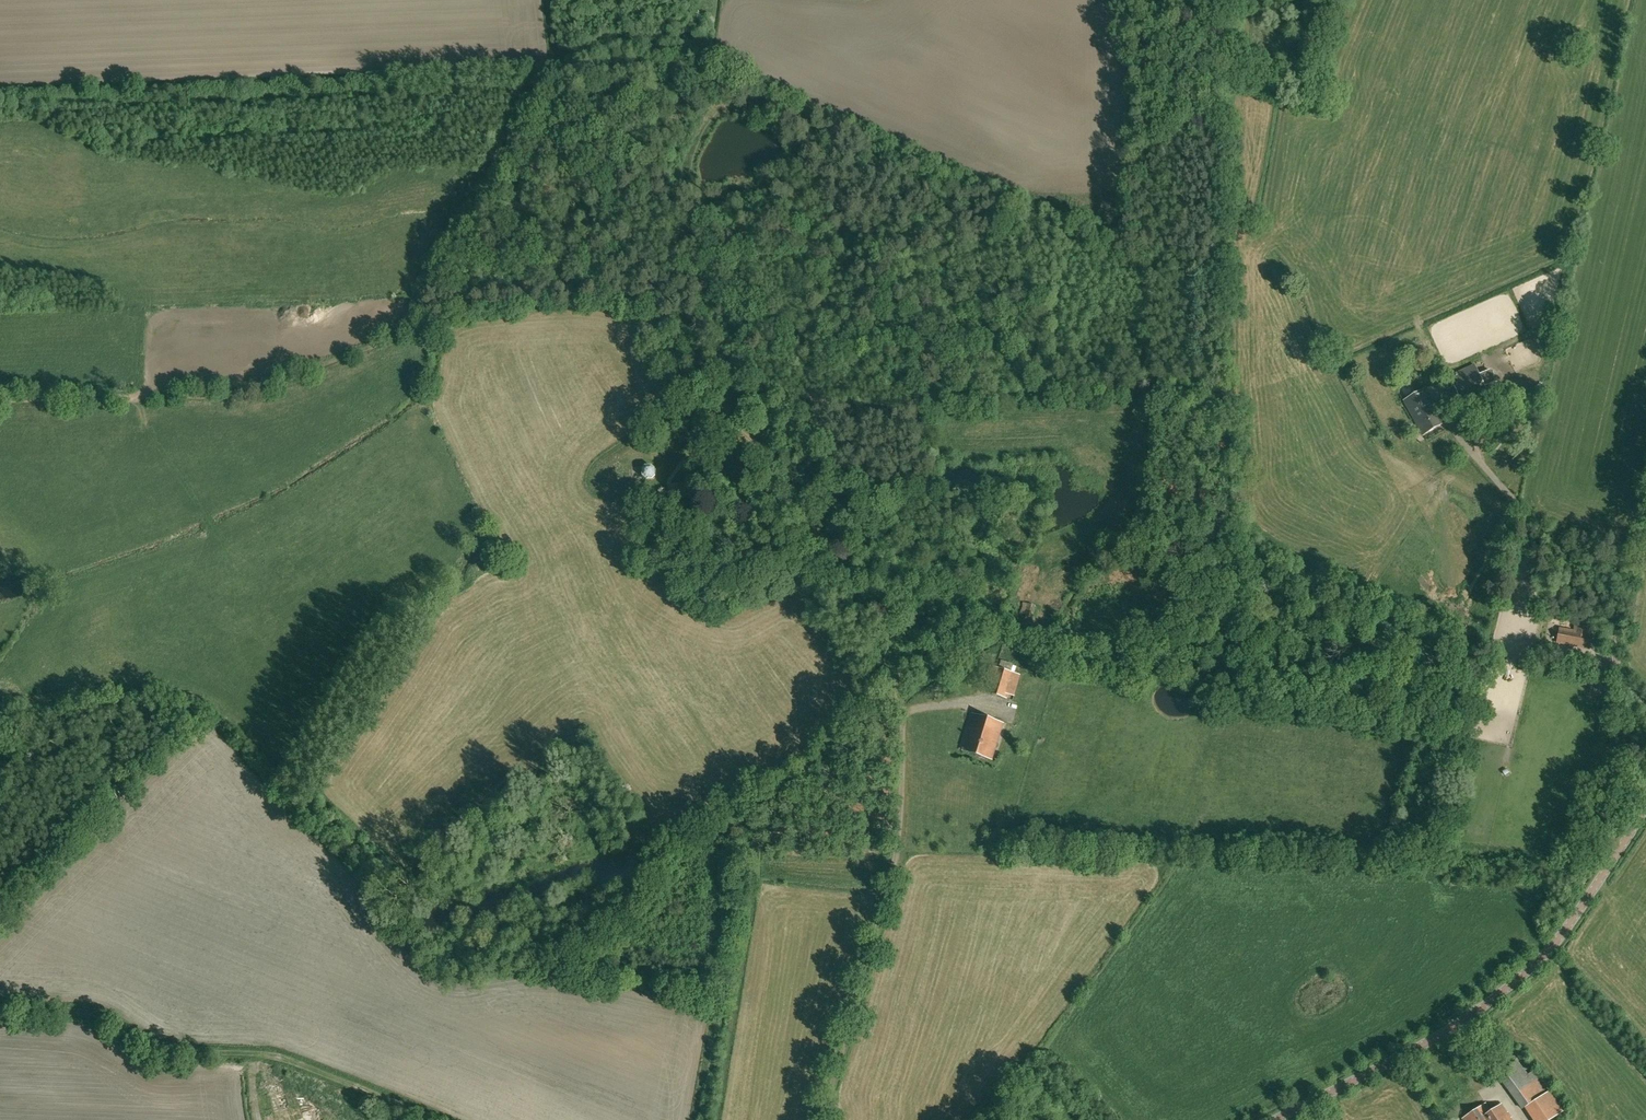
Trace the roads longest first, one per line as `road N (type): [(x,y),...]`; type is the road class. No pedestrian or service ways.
road 1 (track): [(539,82),(0,105)]
road 2 (unclassified): [(1274,1119),(1432,1041),(1524,974),(1645,811)]
road 3 (track): [(0,1007),(88,1014),(179,1053),(269,1055),(439,1119)]
road 4 (track): [(0,400),(233,393),(437,317)]

